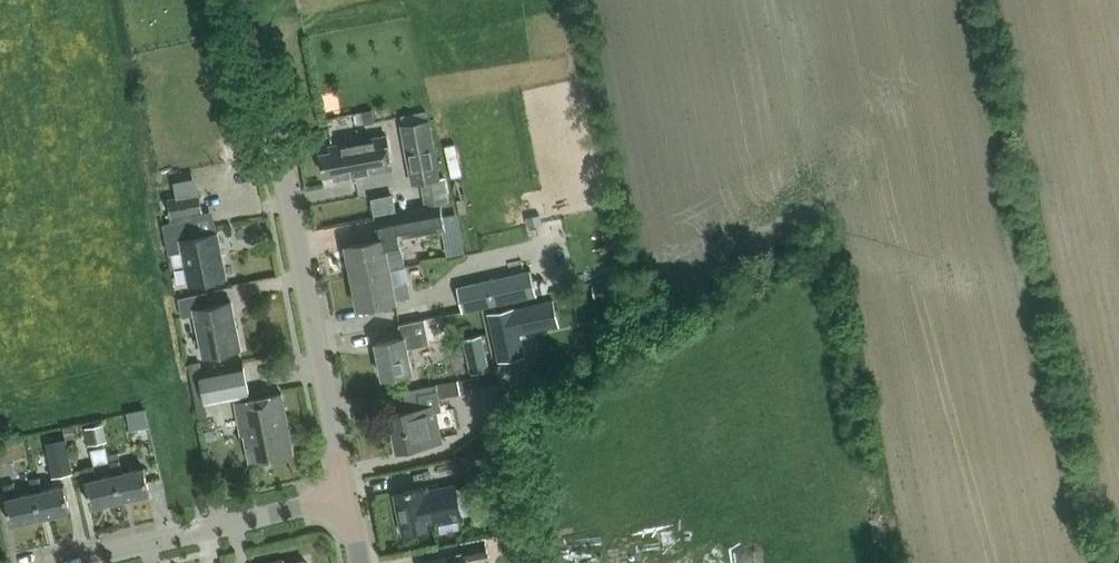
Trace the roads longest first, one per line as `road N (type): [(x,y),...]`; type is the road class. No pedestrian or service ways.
road 1 (unclassified): [(344,496),(246,0)]
road 2 (tertiary): [(73,562),(344,496)]

